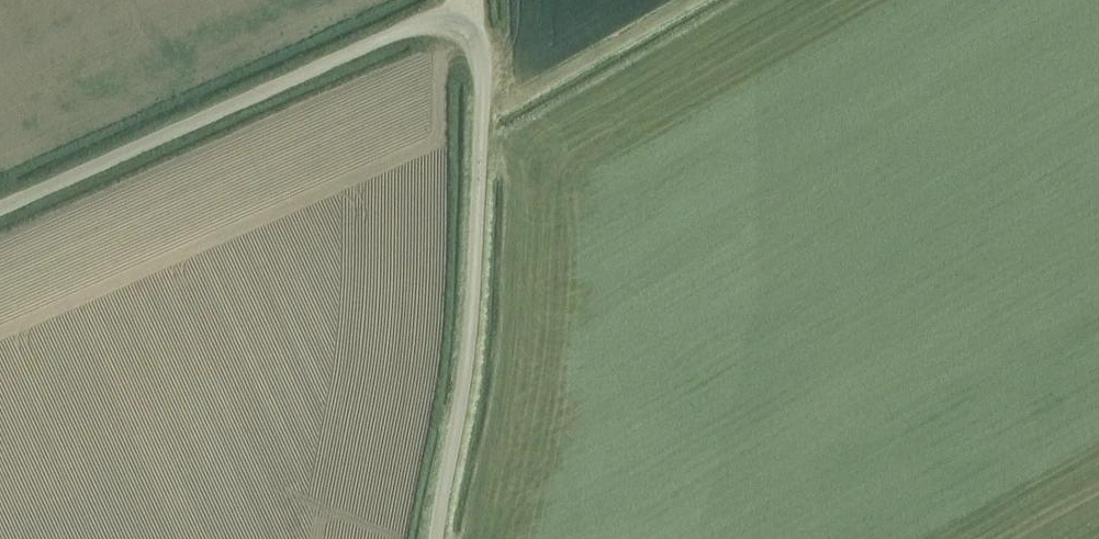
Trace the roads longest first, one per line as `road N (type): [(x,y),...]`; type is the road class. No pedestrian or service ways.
road 1 (unclassified): [(0,209),(418,25),(469,25),(482,52),(478,247),(464,399),(437,538)]

